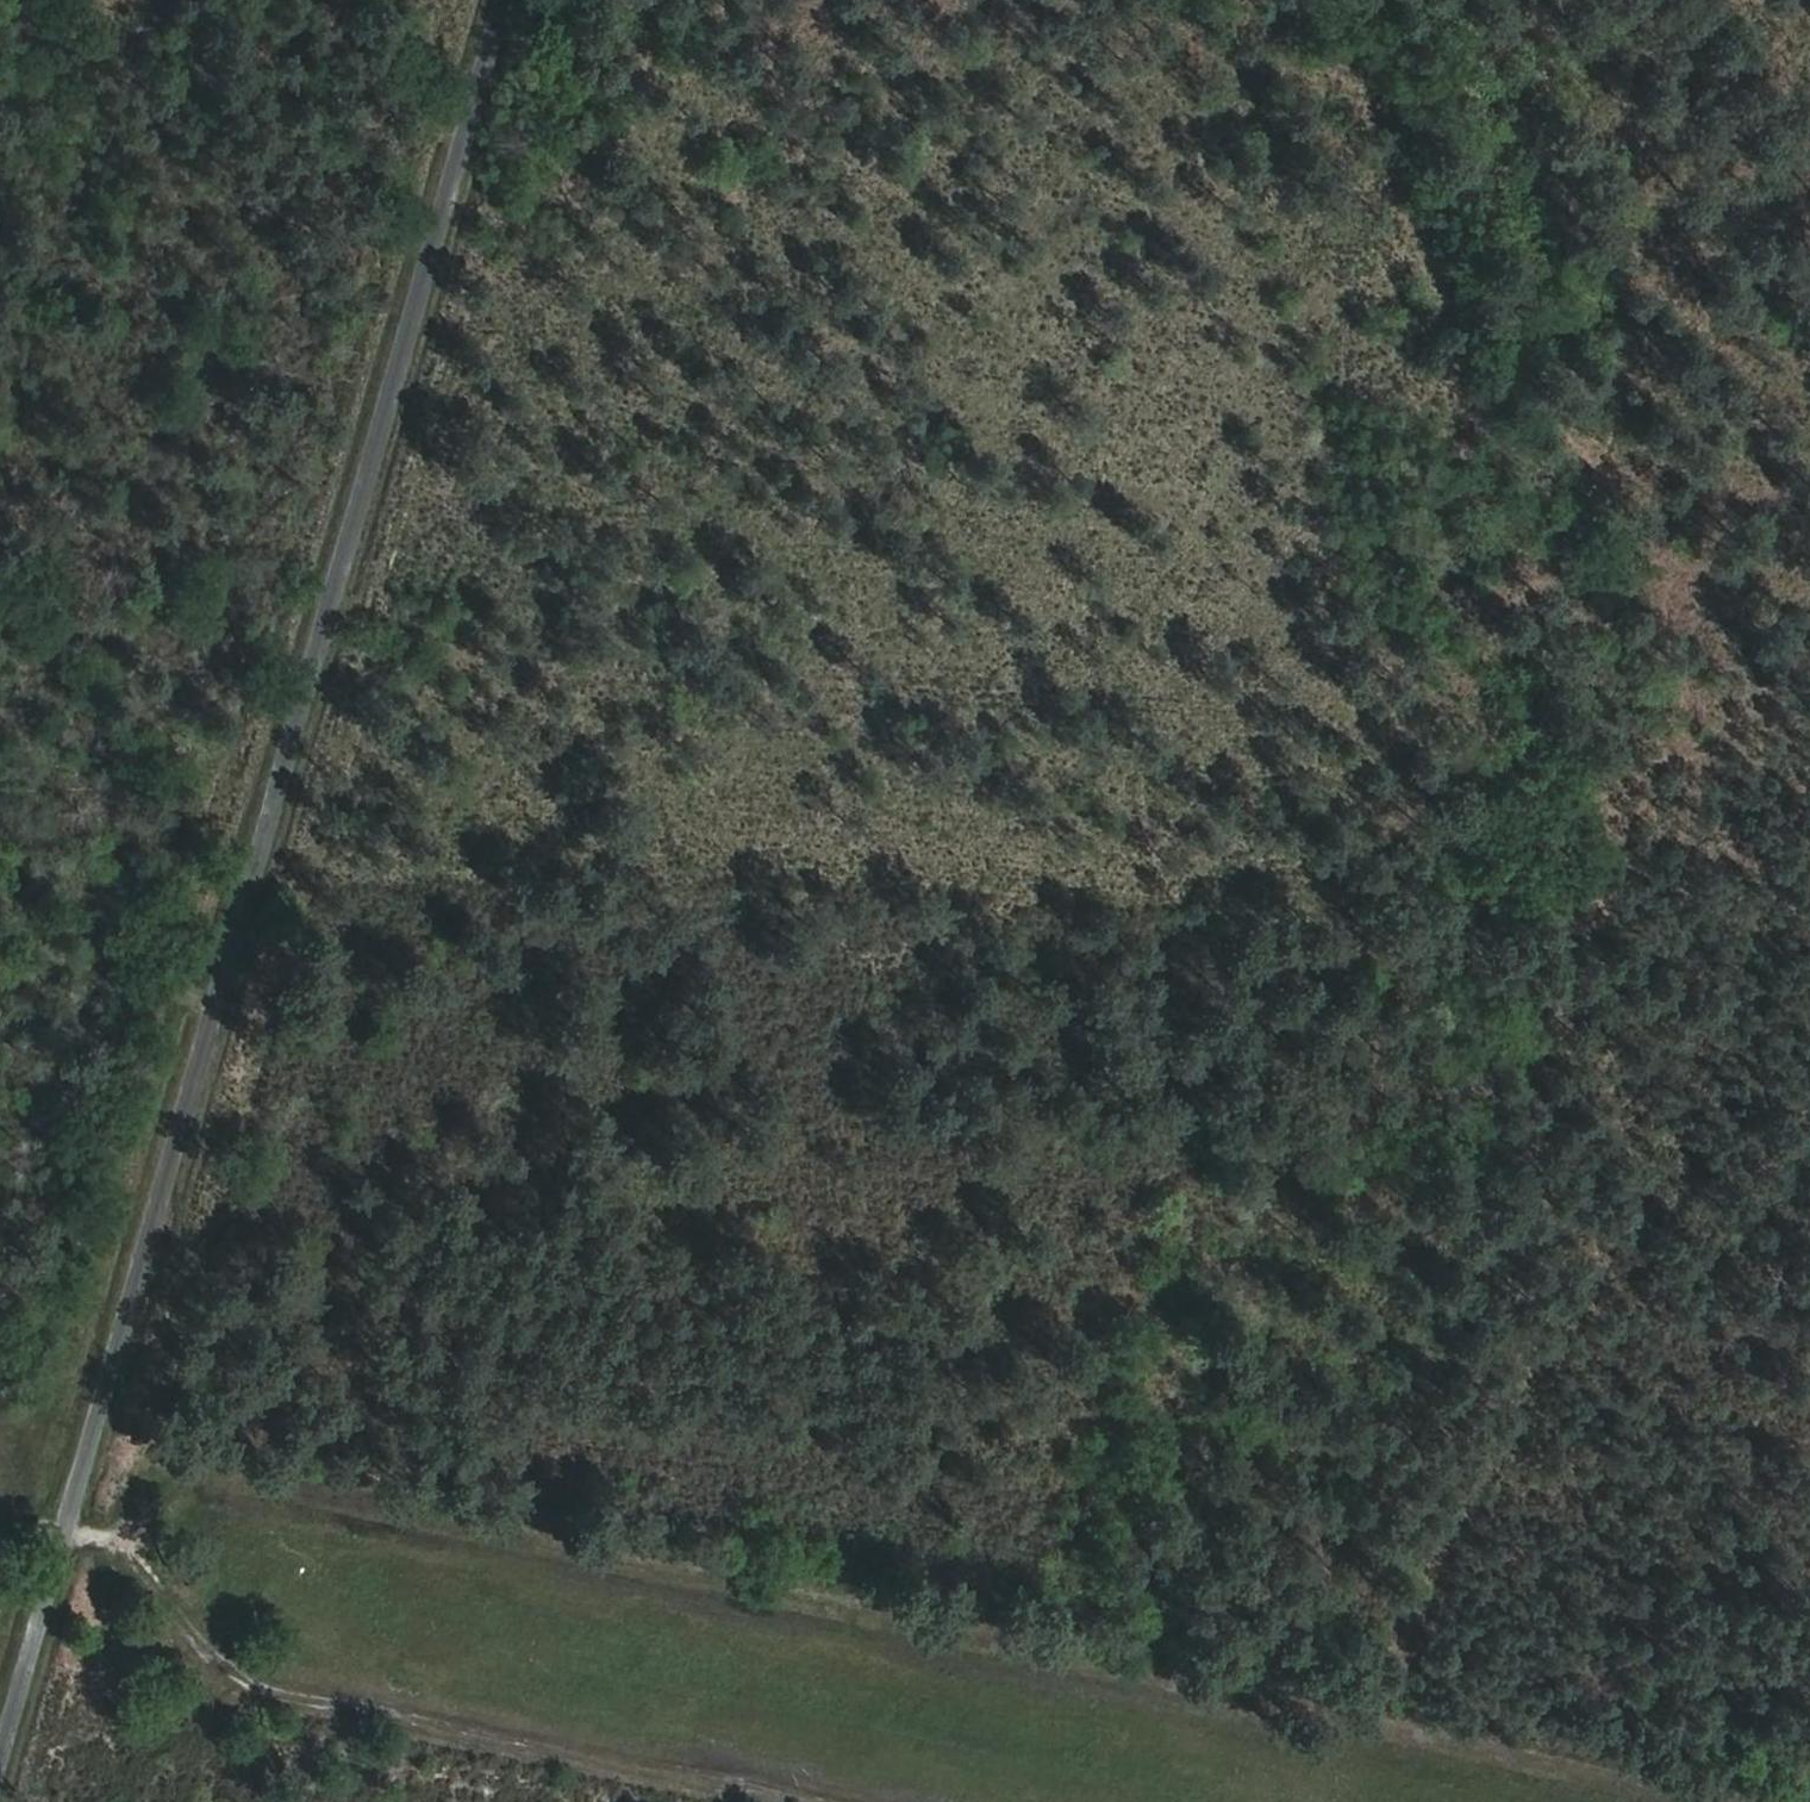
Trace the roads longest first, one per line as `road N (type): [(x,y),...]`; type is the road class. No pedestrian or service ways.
road 1 (residential): [(0,1790),(506,0)]
road 2 (track): [(0,1461),(1476,1801)]

